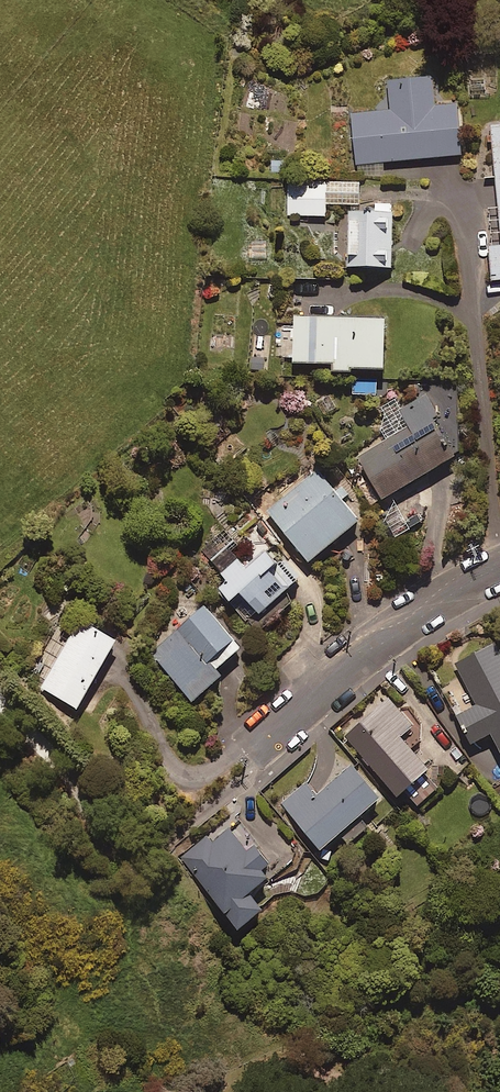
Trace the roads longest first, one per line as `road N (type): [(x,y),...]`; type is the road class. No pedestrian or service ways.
road 1 (residential): [(499,566),(401,625),(264,737)]

